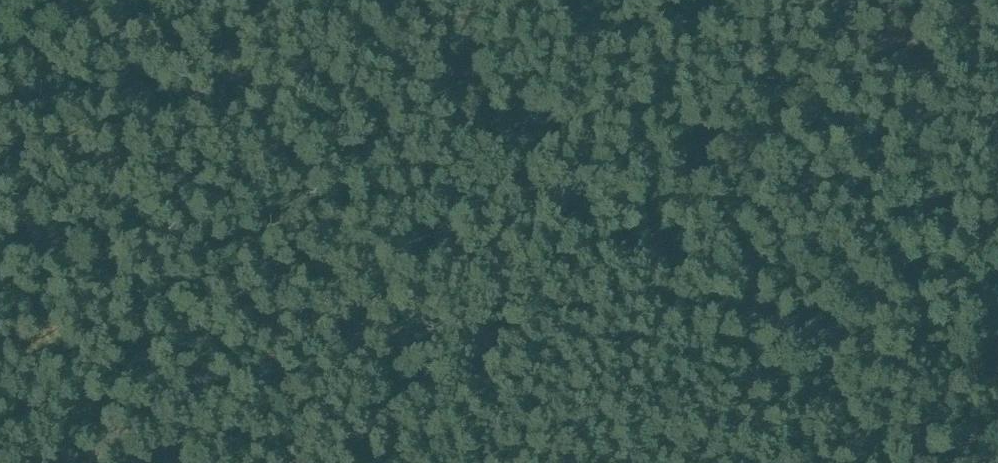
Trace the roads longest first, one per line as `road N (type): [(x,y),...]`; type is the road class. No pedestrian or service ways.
road 1 (track): [(400,462),(879,0)]
road 2 (track): [(0,92),(272,462)]
road 3 (track): [(277,0),(52,163)]

